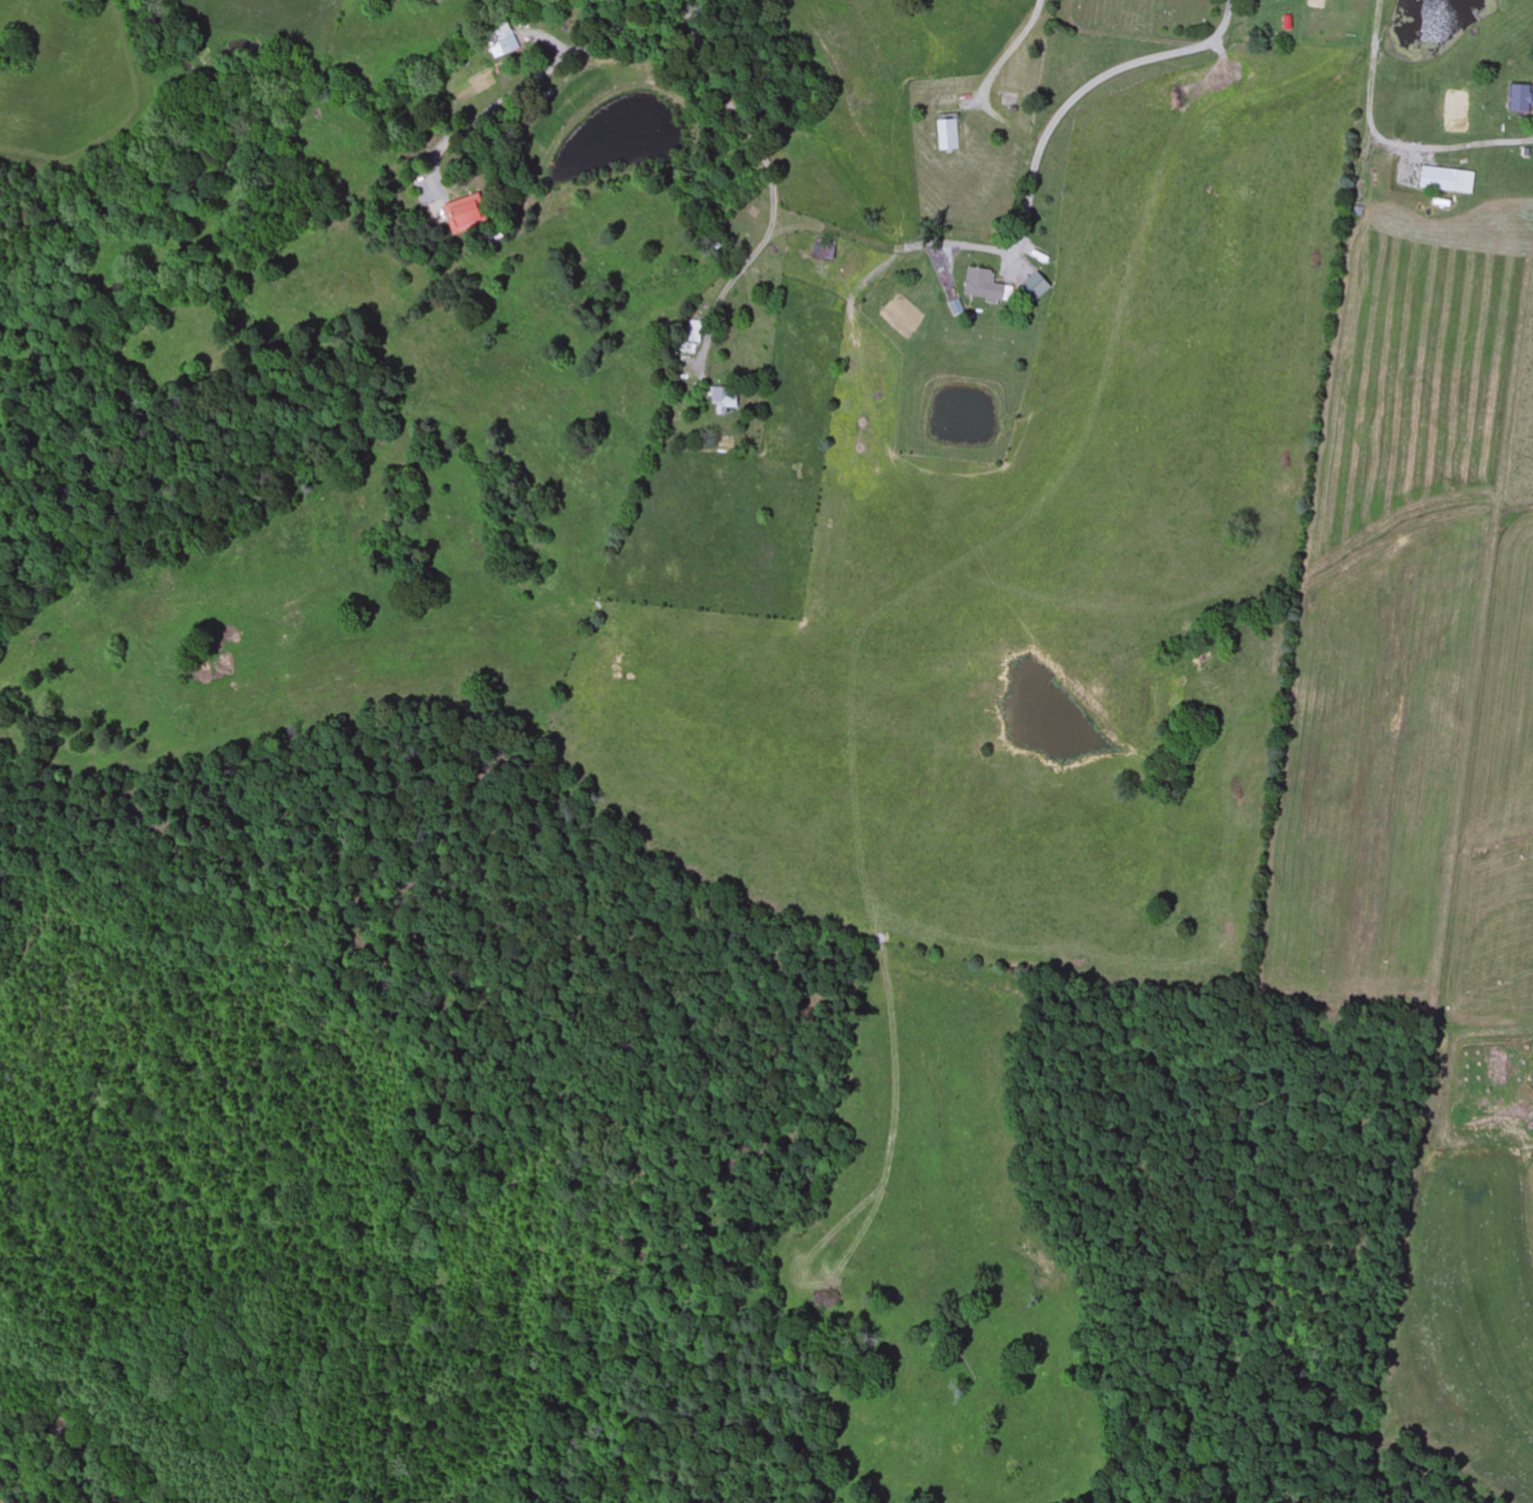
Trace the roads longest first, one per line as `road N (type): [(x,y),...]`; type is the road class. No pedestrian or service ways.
road 1 (residential): [(1233,0),(1212,43),(1129,68),(1077,99),(1043,150),(1018,247),(1002,252)]
road 2 (residential): [(661,0),(475,125),(438,157),(441,182)]

